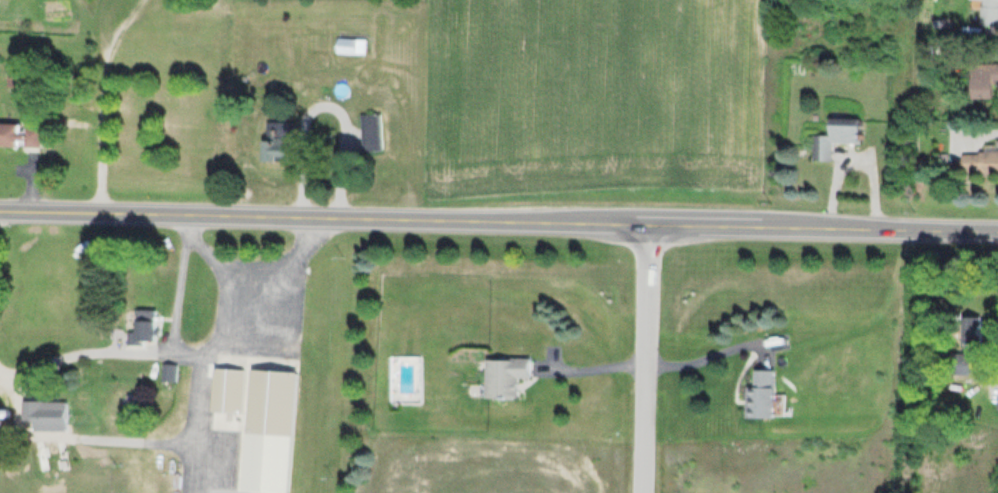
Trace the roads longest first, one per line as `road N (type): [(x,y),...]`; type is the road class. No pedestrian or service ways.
road 1 (tertiary): [(997,231),(0,209)]
road 2 (residential): [(647,223),(637,492)]

